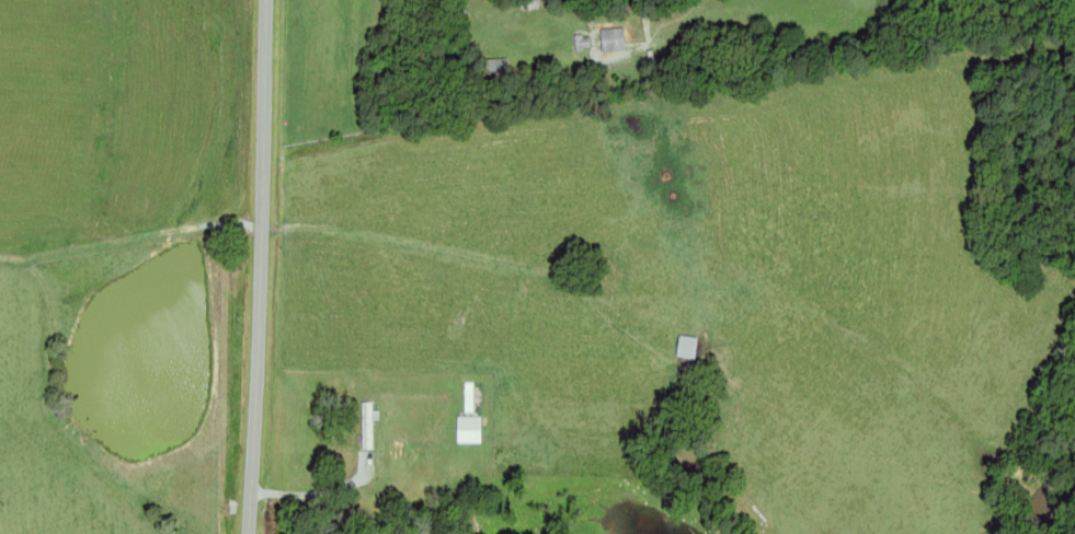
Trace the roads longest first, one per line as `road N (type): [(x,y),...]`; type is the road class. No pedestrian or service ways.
road 1 (residential): [(250,533),(266,0)]

